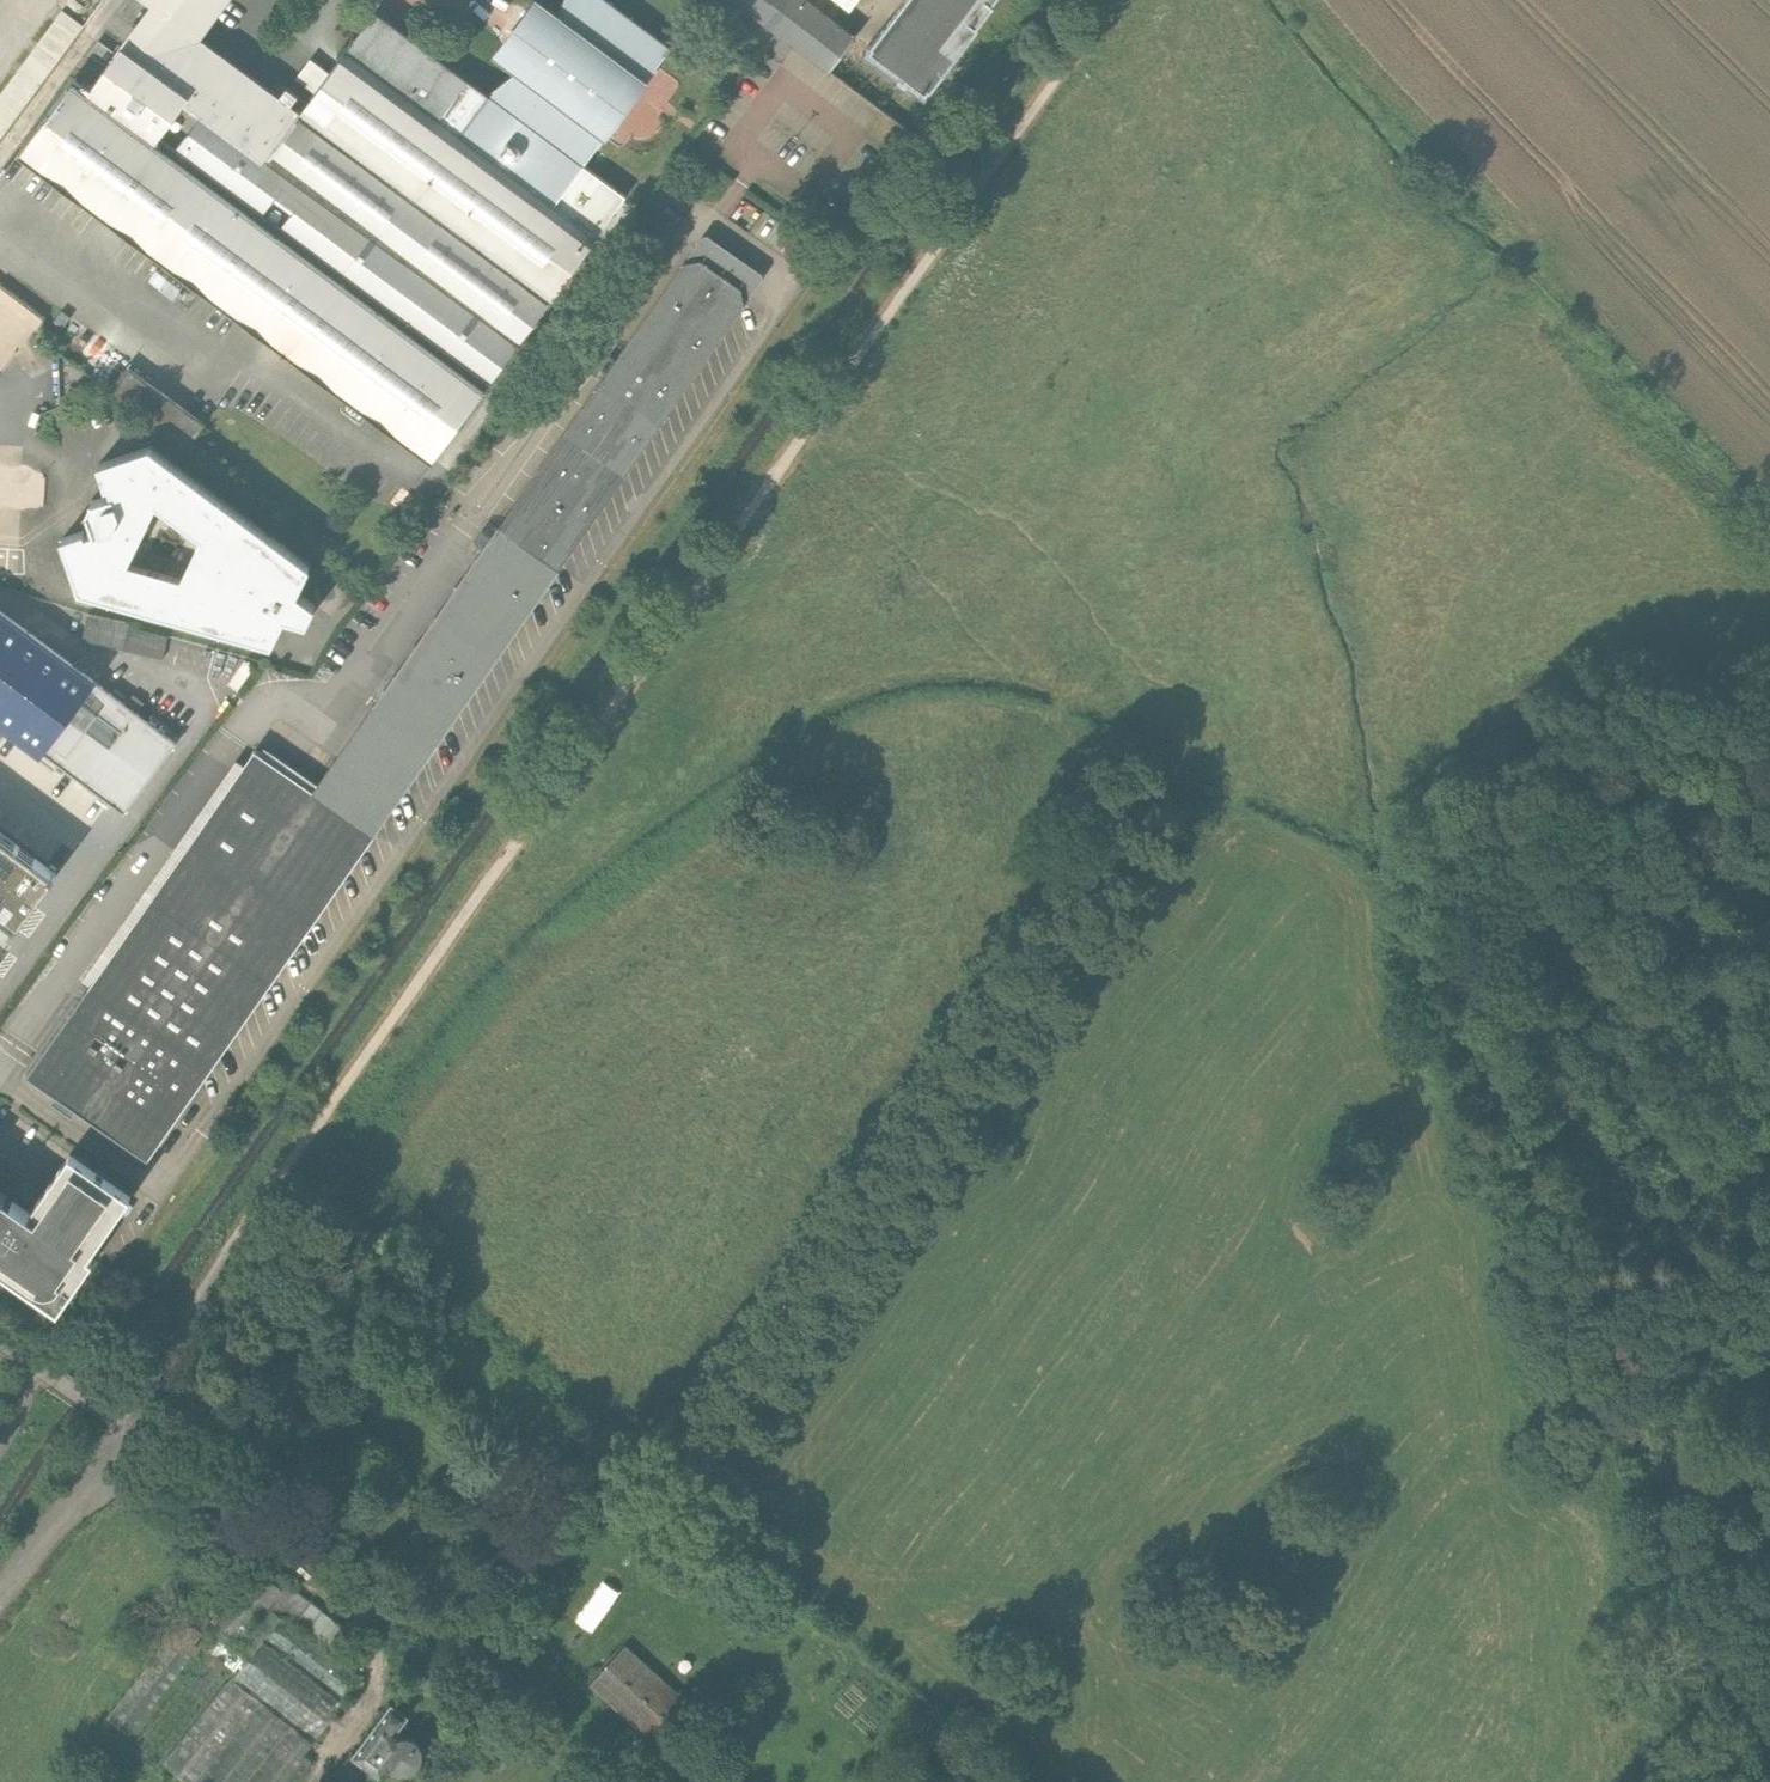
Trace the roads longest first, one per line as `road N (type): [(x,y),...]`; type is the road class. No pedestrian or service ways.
road 1 (track): [(121,1424),(293,1161),(1114,0)]

